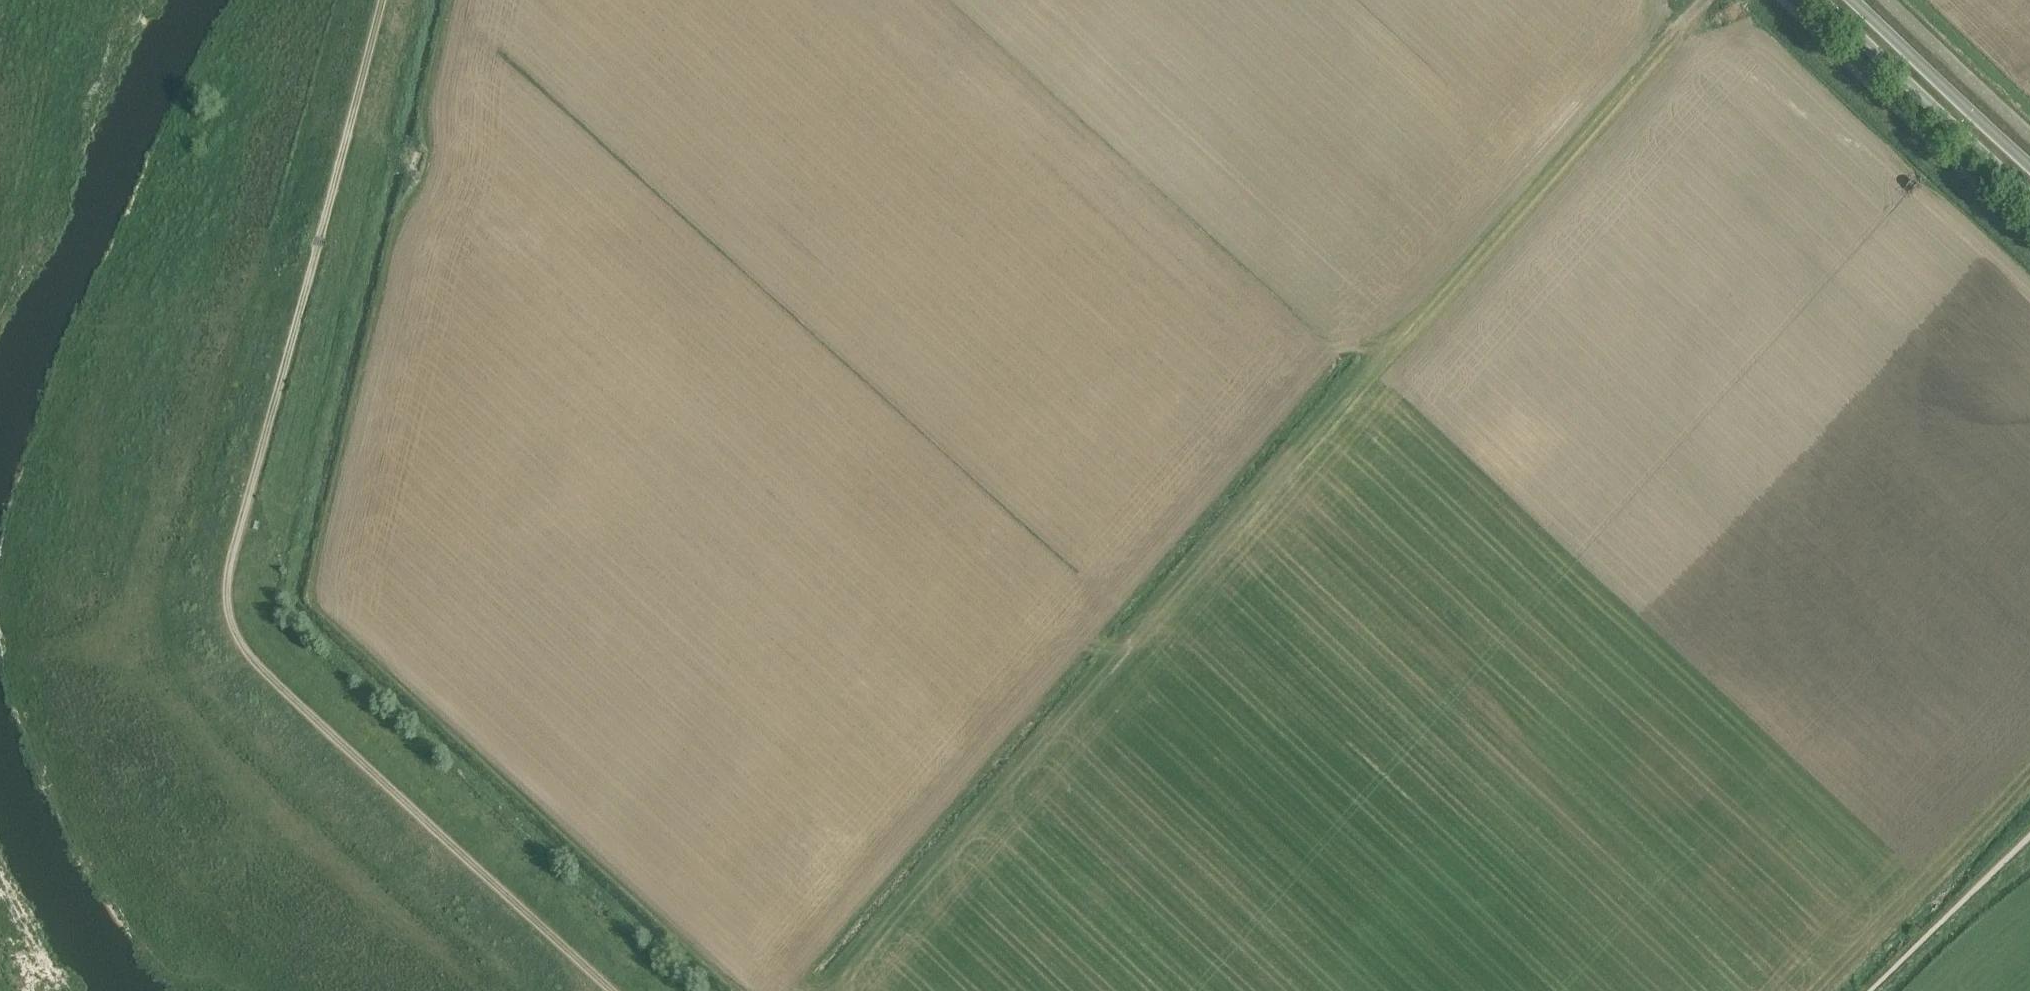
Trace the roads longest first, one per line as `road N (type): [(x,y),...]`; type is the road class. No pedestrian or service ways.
road 1 (track): [(613,990),(253,660),(234,633),(225,599),(379,0)]
road 2 (secondary): [(1821,0),(2029,192)]
road 3 (secondary): [(2029,161),(1853,0)]
road 4 (track): [(1877,990),(2029,839)]

